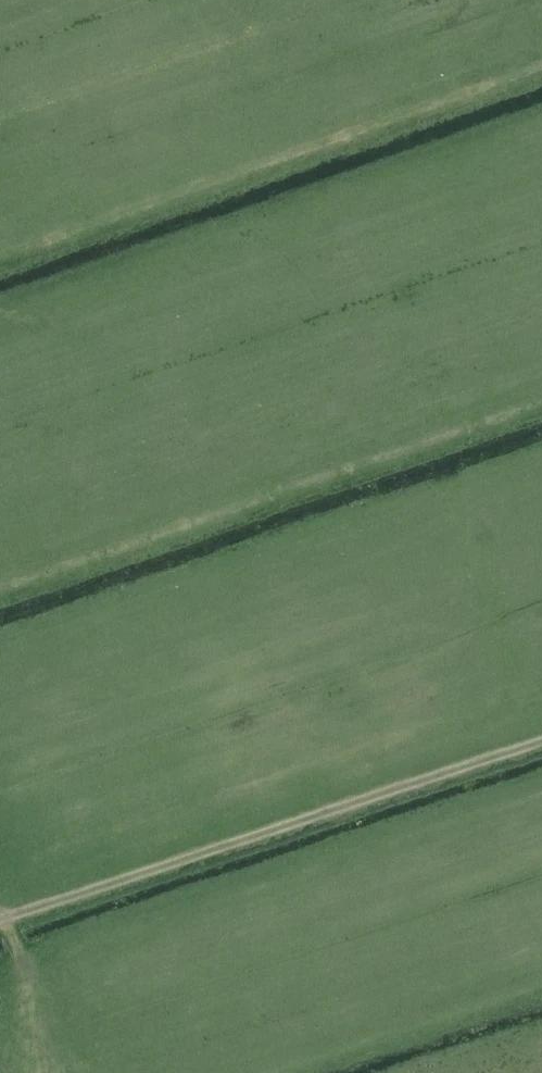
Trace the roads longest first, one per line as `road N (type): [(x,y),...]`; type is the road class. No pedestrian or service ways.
road 1 (track): [(541,740),(0,922)]

